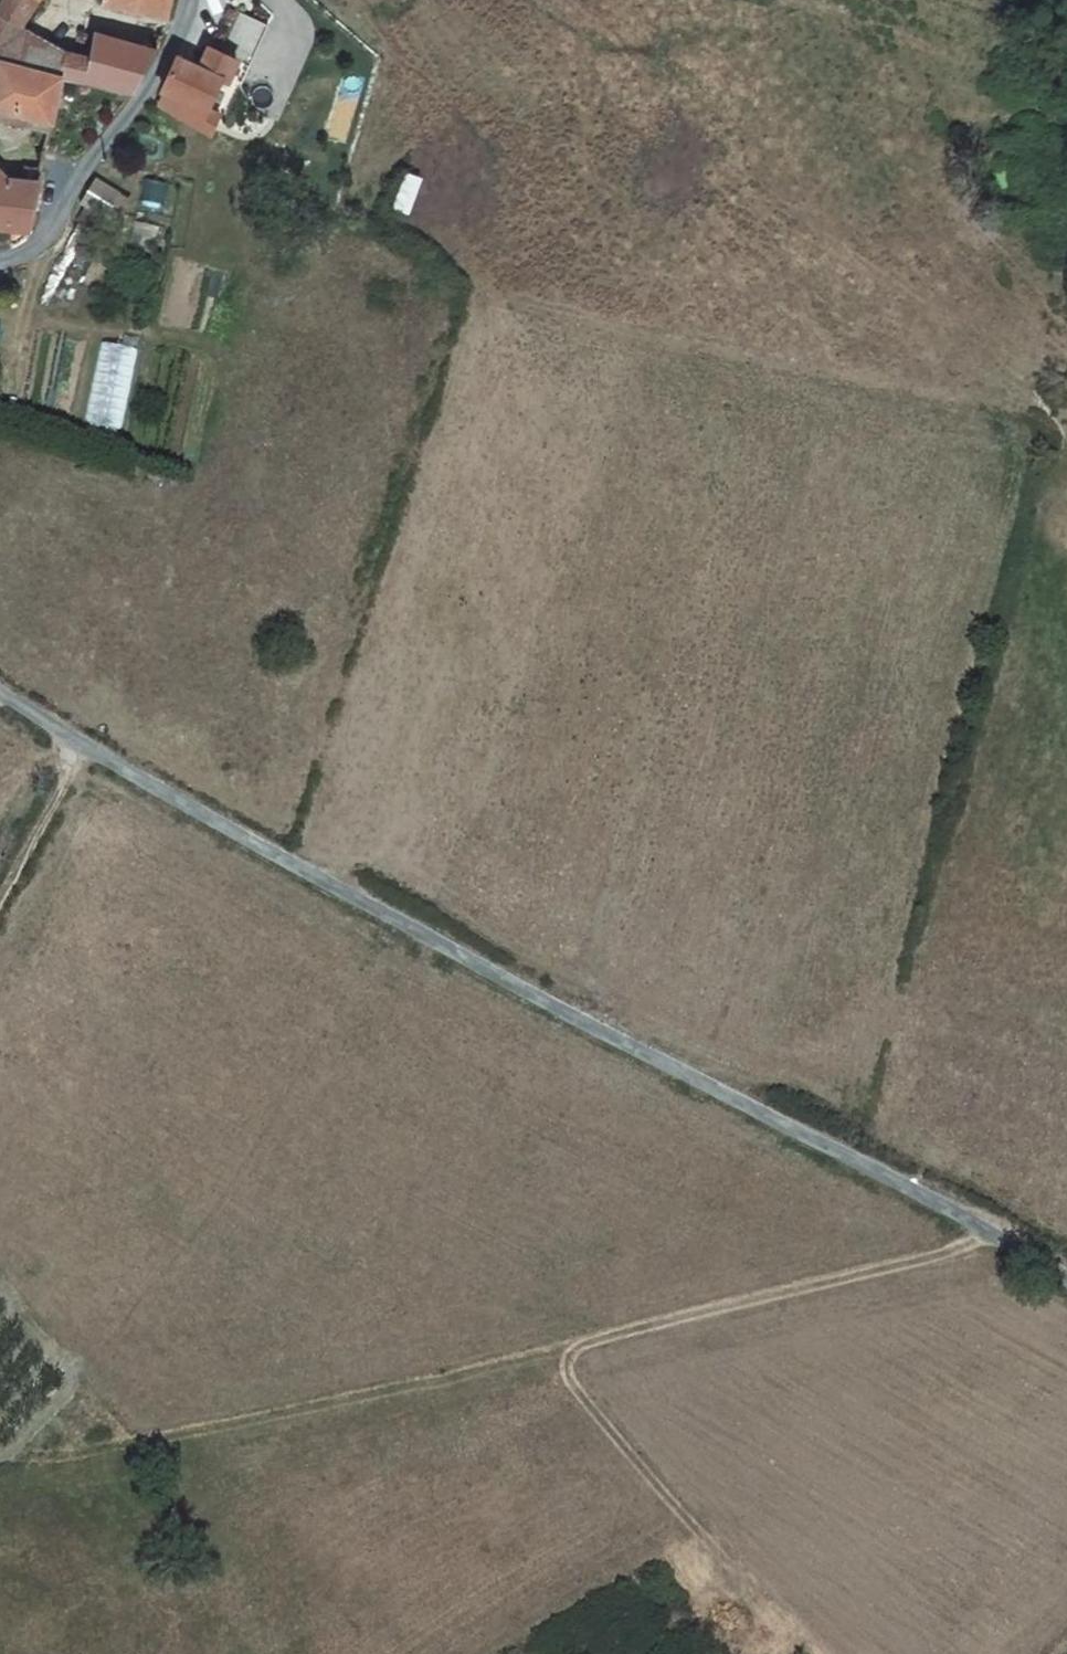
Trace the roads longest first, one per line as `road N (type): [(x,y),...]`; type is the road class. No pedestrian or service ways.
road 1 (unclassified): [(1066,1268),(697,1079),(89,749),(0,693)]
road 2 (unclassified): [(0,262),(17,256),(59,209),(136,108),(188,0)]

